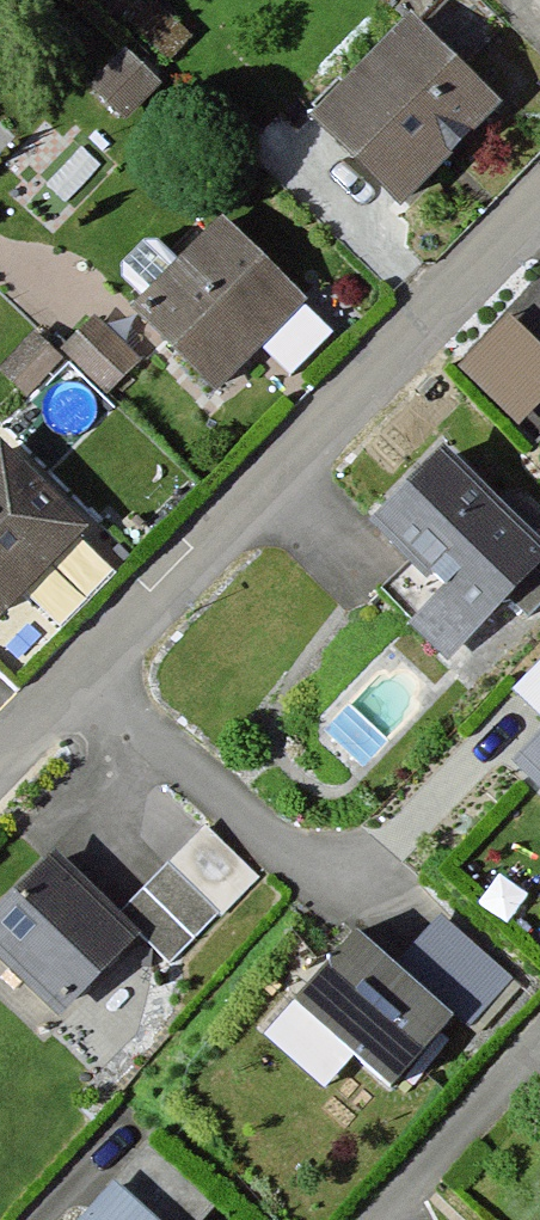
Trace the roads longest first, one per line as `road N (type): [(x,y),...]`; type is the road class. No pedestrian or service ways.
road 1 (residential): [(0,765),(539,218)]

